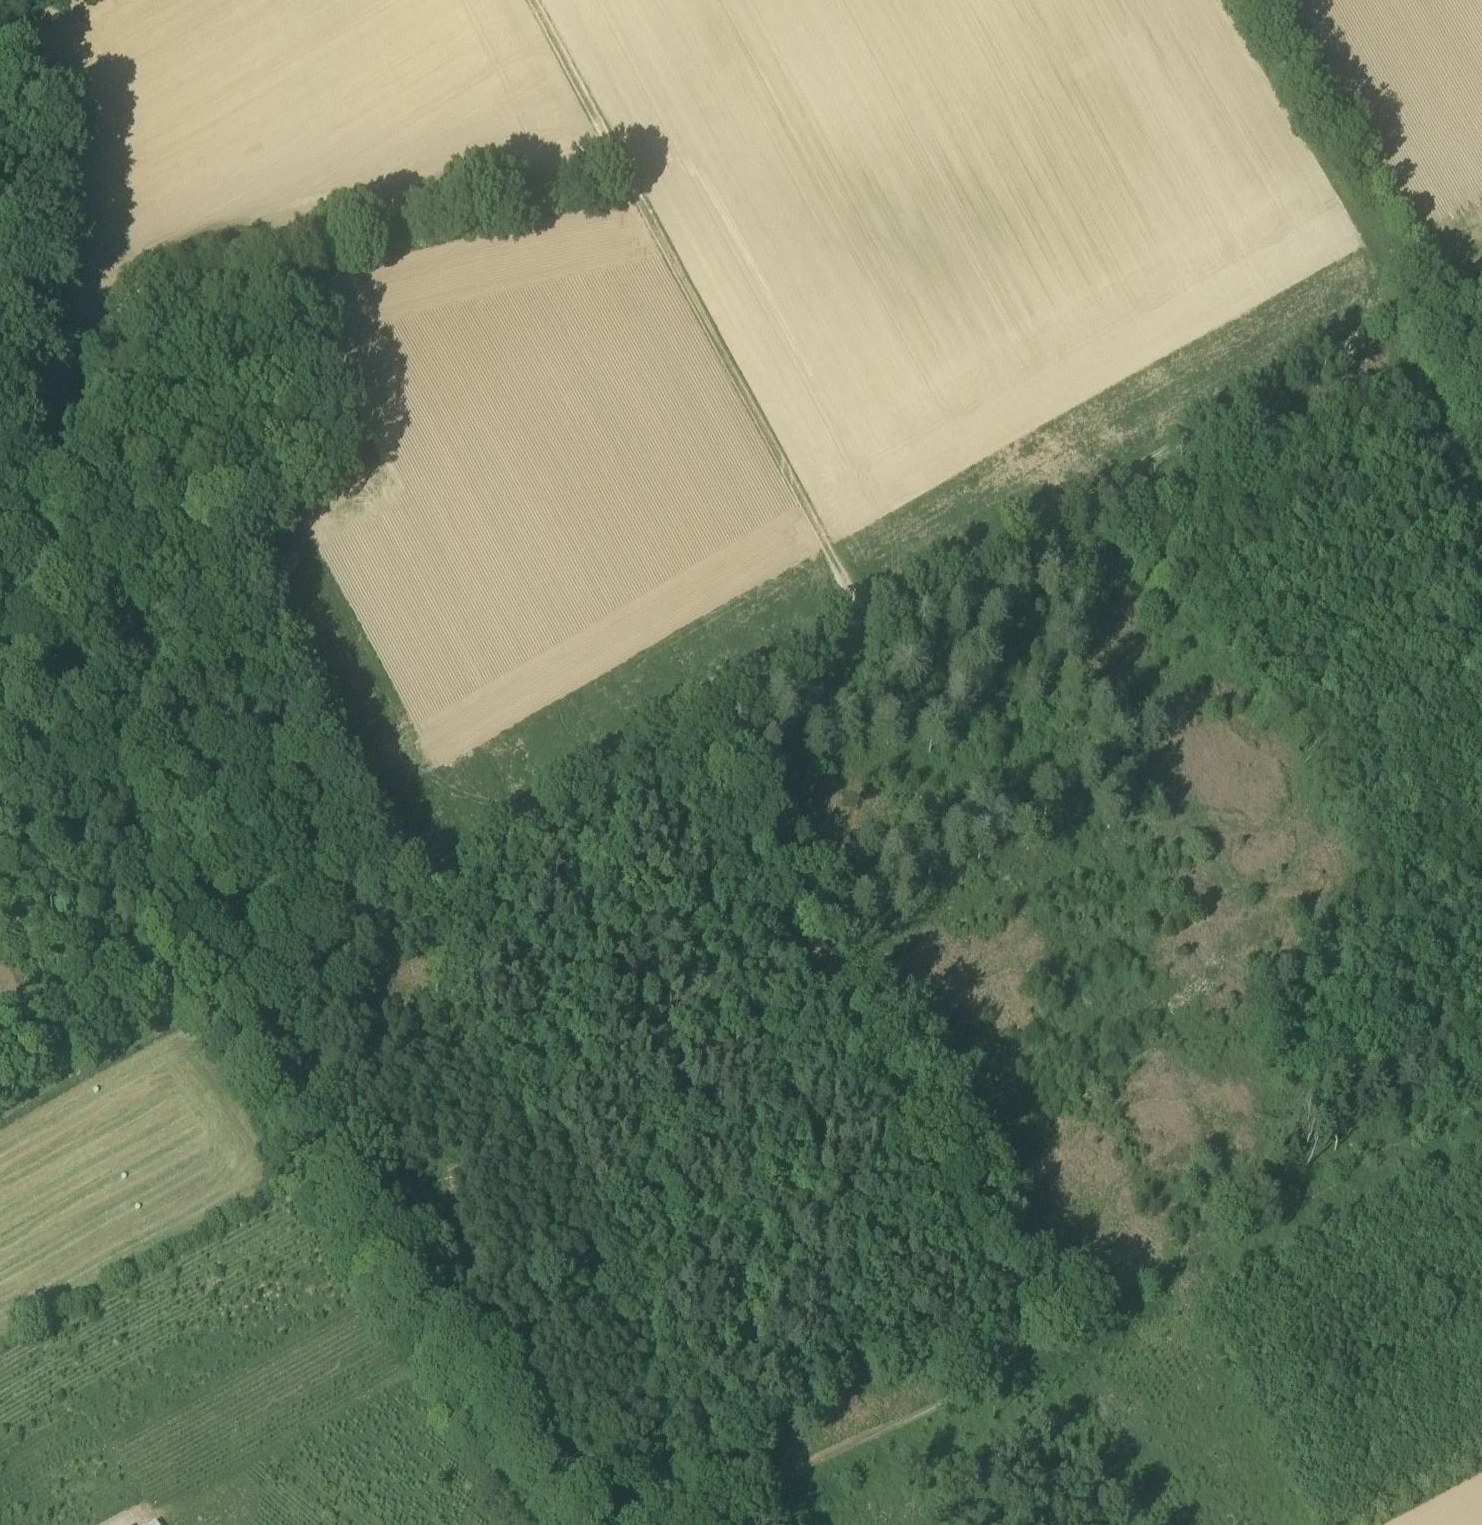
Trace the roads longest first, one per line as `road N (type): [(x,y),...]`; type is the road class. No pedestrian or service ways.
road 1 (track): [(1481,274),(869,622),(514,0)]
road 2 (track): [(1027,1336),(665,740)]
road 3 (track): [(398,892),(869,622)]
road 4 (track): [(1214,0),(1403,318)]
road 5 (track): [(0,814),(188,996),(193,1015)]
road 6 (track): [(0,1129),(193,1015)]

